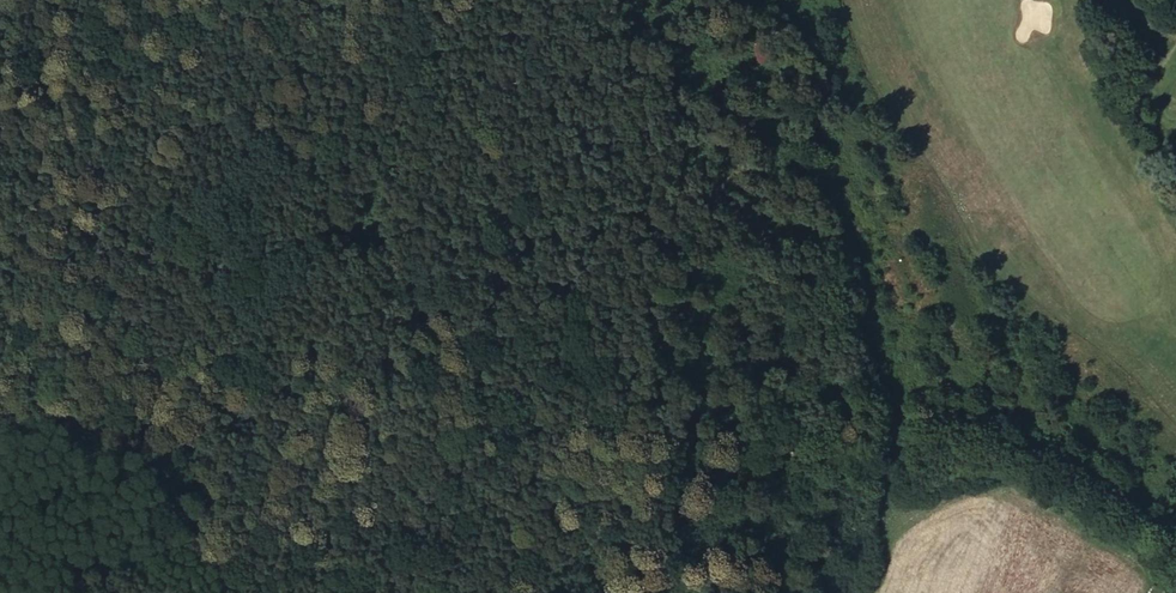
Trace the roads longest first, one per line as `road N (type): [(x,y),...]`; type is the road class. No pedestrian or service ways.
road 1 (track): [(1175,551),(1045,474),(1003,461),(875,460),(0,406)]

